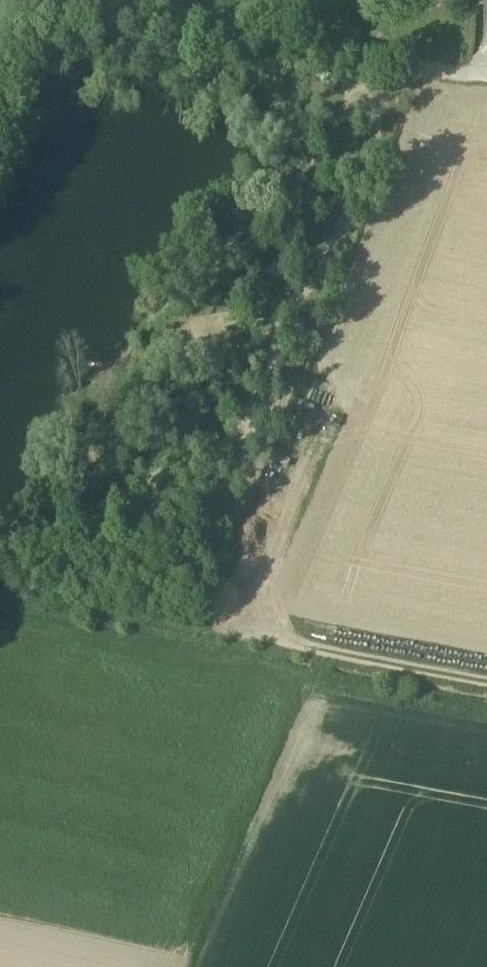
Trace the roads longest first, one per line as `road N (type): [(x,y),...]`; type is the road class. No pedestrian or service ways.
road 1 (track): [(0,594),(486,686)]
road 2 (track): [(63,0),(480,74)]

